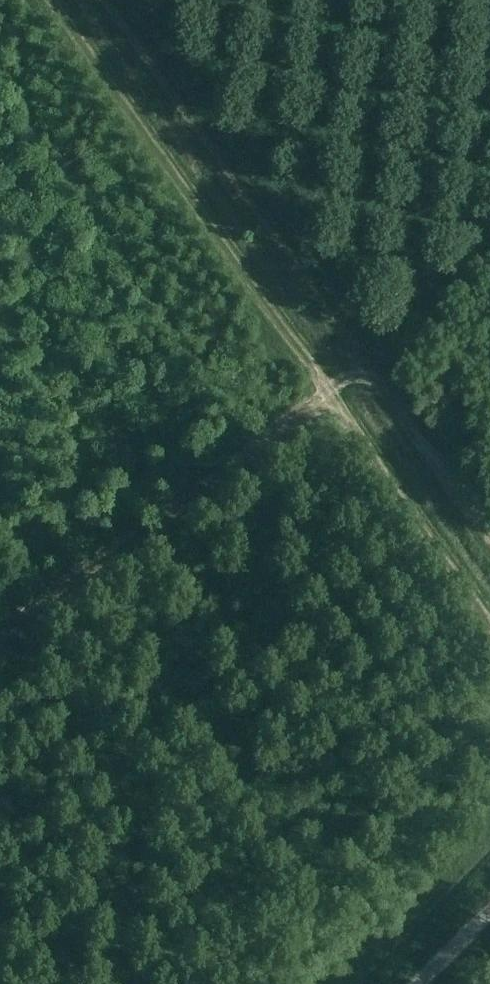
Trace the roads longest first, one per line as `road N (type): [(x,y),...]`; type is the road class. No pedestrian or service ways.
road 1 (track): [(0,626),(362,365),(108,0)]
road 2 (track): [(489,632),(52,0)]
road 3 (track): [(489,528),(362,365)]

